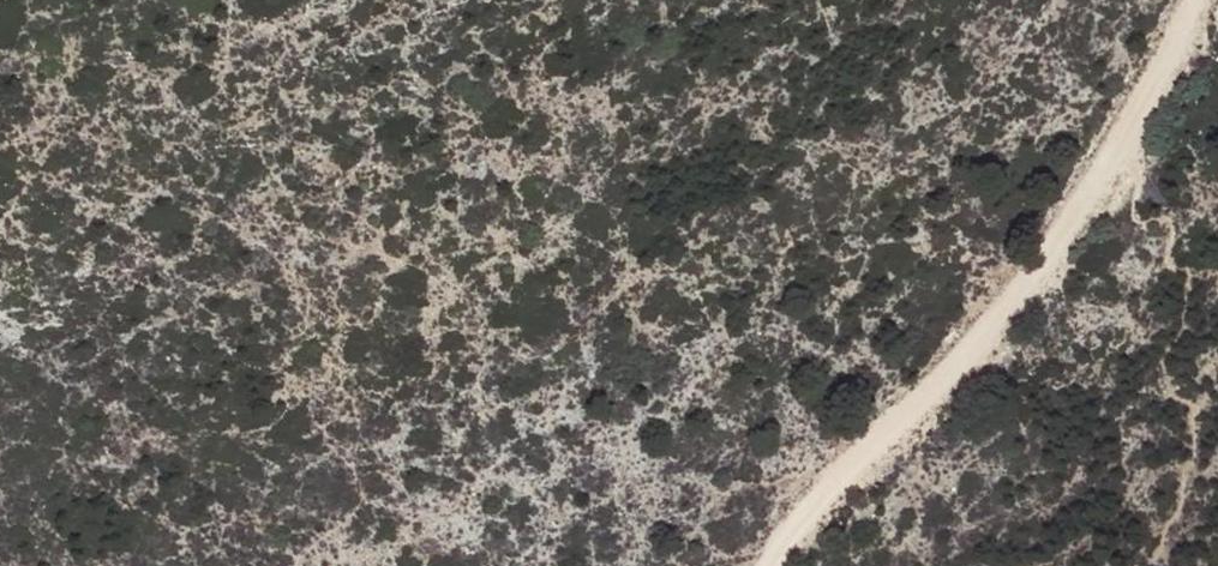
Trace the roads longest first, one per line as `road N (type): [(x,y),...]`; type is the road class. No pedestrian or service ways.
road 1 (track): [(782,565),(824,496),(958,371),(1045,257),(1153,88),(1193,0)]

